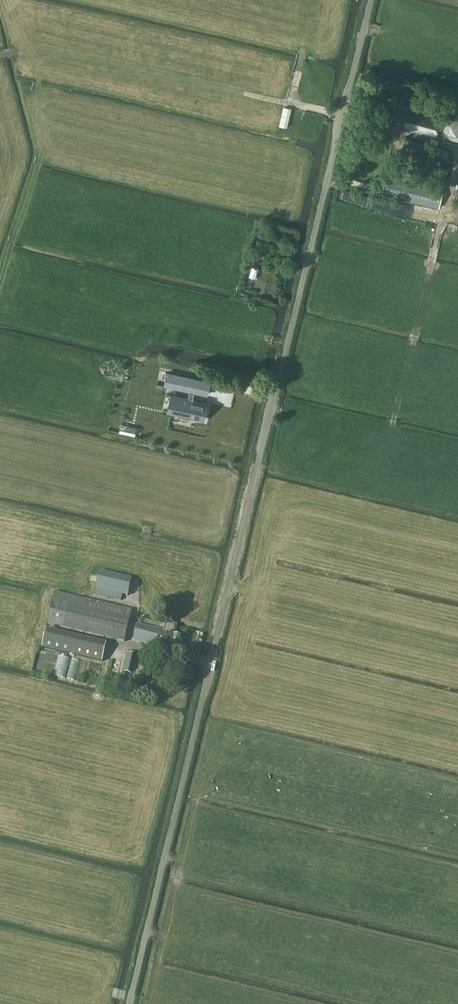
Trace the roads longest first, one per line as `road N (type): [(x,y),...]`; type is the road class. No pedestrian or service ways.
road 1 (unclassified): [(128,1003),(370,0)]
road 2 (track): [(146,930),(457,985)]
road 3 (track): [(0,54),(97,59),(289,103),(284,121)]

